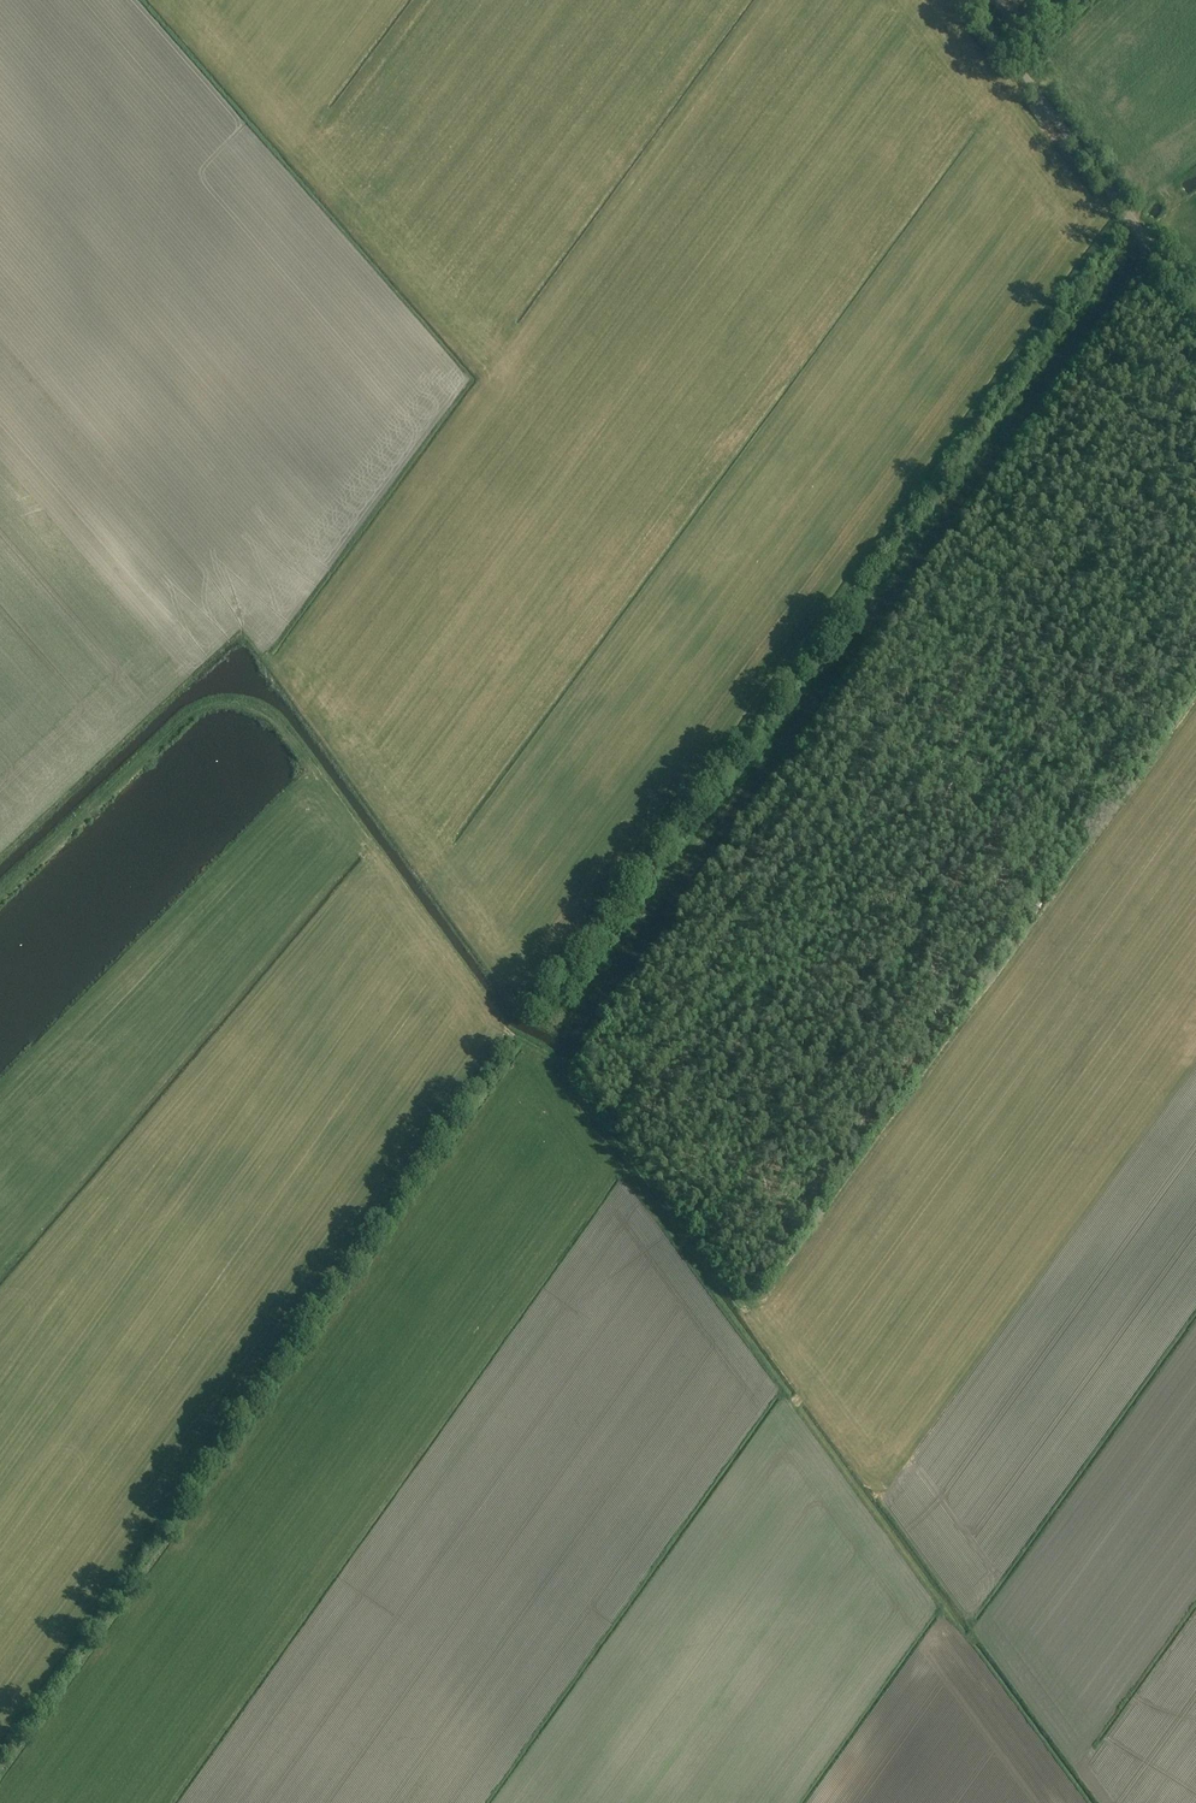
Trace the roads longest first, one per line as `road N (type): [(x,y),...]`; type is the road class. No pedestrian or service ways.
road 1 (track): [(0,893),(190,712),(222,706),(262,712),(308,763)]
road 2 (unclassified): [(1195,305),(967,0)]

